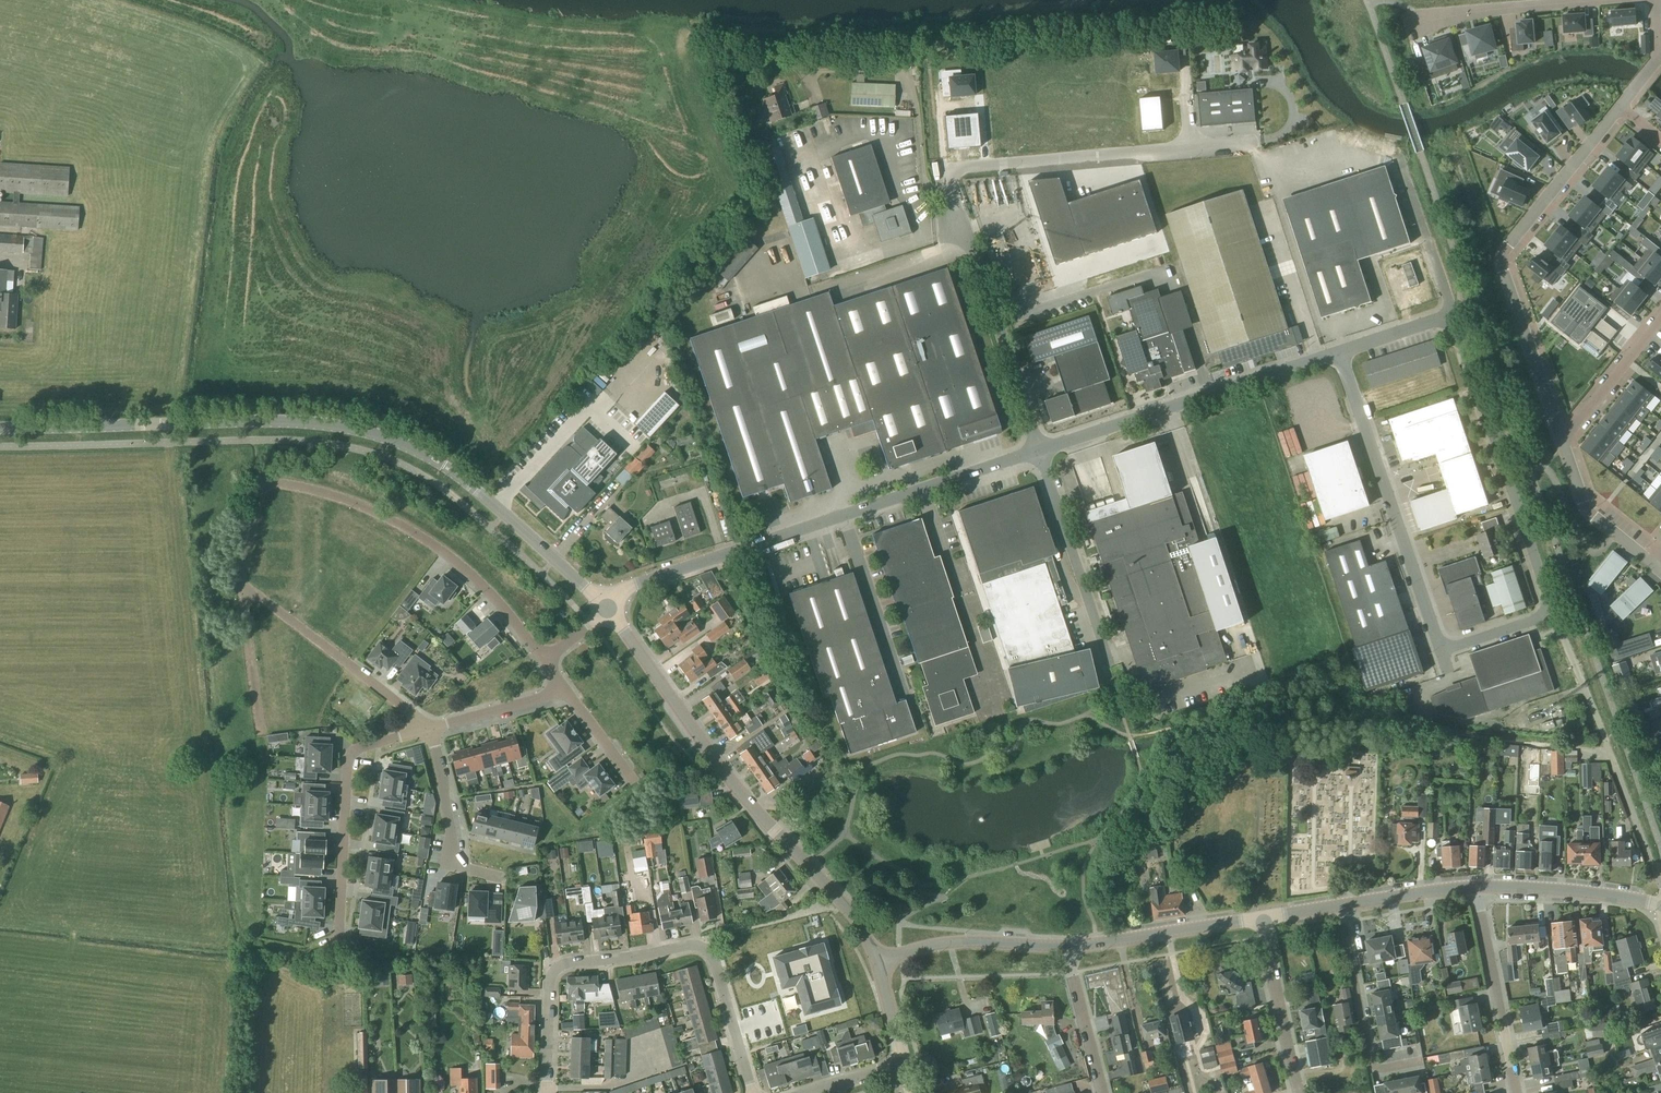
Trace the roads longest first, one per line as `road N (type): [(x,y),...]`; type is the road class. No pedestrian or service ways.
road 1 (secondary): [(607,609),(460,479),(362,432),(269,421),(0,431)]
road 2 (residential): [(1037,450),(946,169),(1239,145)]
road 3 (residential): [(607,609),(630,588),(1037,450)]
road 4 (secondary): [(877,965),(845,908),(701,744),(607,609)]
road 5 (residential): [(239,584),(260,496),(281,485),(308,488),(422,538),(481,585),(545,661)]
road 6 (residential): [(1561,439),(1499,259),(1619,107)]
road 7 (residential): [(1037,450),(1339,353)]
road 8 (residential): [(1441,651),(1339,353)]
road 9 (residential): [(1558,612),(1453,317)]
road 10 (residential): [(1660,889),(1558,612)]
road 11 (residential): [(547,1092),(551,979),(559,965),(693,948),(707,955)]
road 12 (residential): [(339,933),(350,755),(428,729)]
road 13 (residential): [(428,729),(239,584)]
road 14 (residential): [(1110,663),(1037,450)]
road 15 (residential): [(1339,907),(1376,1073),(1422,1065)]
road 16 (residential): [(1615,0),(1407,25)]
road 17 (residential): [(1515,1092),(1476,888)]
road 18 (tertiary): [(1071,947),(970,941),(877,965)]
road 19 (tertiary): [(1260,919),(1071,947)]
road 20 (residential): [(428,729),(451,861),(504,879)]
road 21 (tertiary): [(1660,905),(1476,888)]
road 22 (residential): [(1301,1092),(1260,919)]
road 23 (residential): [(1453,317),(1398,160)]
road 24 (residential): [(1654,565),(1587,510),(1561,439)]
road 25 (residential): [(1561,439),(1660,317)]
road 26 (residential): [(261,734),(239,584)]
road 27 (residential): [(1104,1092),(1071,947)]
road 28 (residential): [(750,1092),(707,955)]
road 29 (residential): [(428,729),(563,691)]
road 30 (tertiary): [(1476,888),(1339,907)]
road 31 (residential): [(1558,612),(1441,651)]

